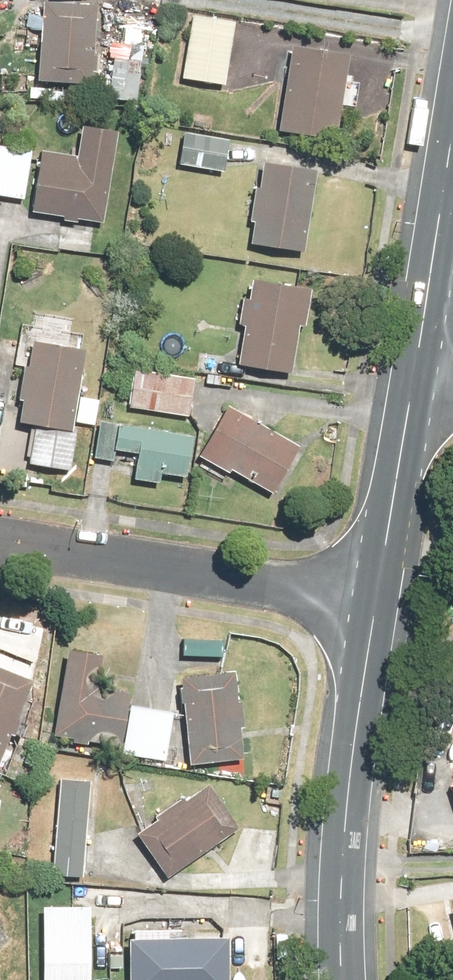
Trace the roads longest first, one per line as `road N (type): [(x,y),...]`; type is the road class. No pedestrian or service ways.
road 1 (tertiary): [(340,979),(345,829),(373,600)]
road 2 (residential): [(0,540),(373,600)]
road 3 (tertiary): [(415,372),(452,129)]
road 4 (tertiary): [(373,600),(415,372)]

